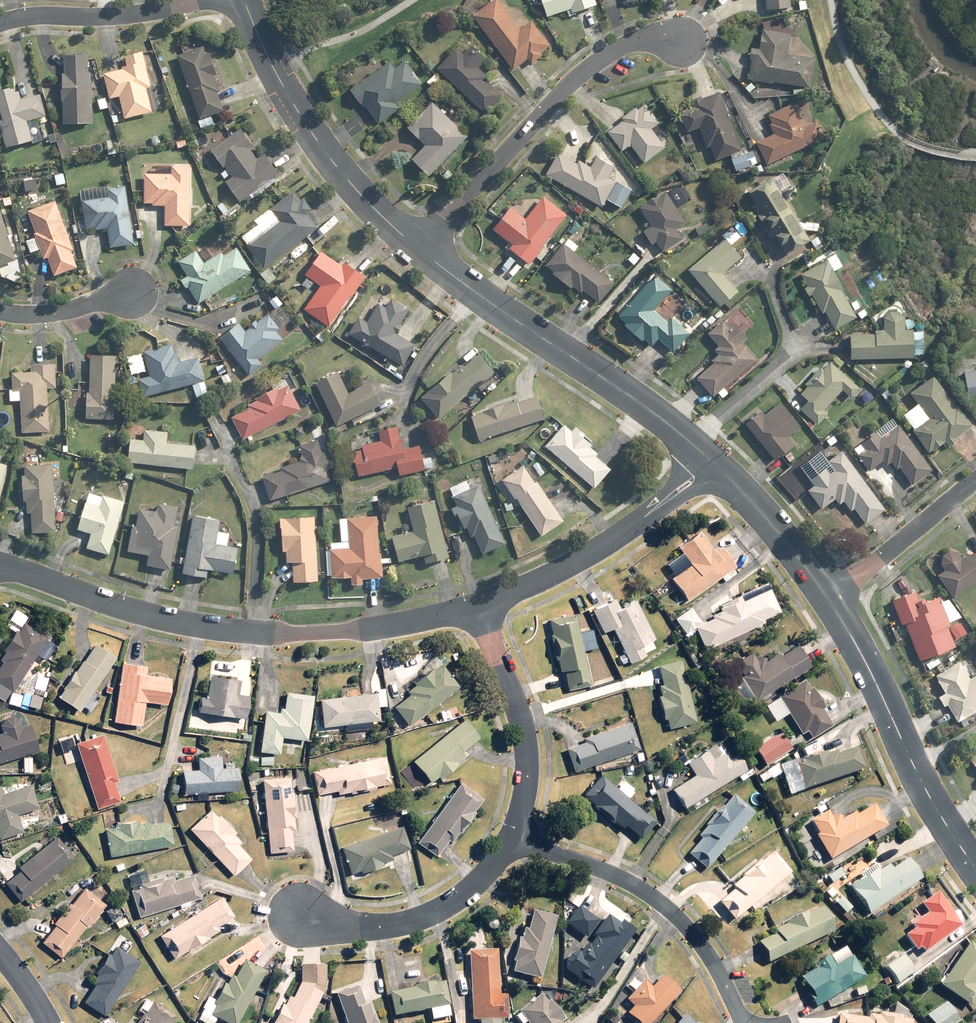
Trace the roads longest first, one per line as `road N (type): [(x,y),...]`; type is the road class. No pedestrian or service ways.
road 1 (residential): [(0,564),(156,617),(223,629),(325,633),(480,609)]
road 2 (tertiary): [(423,252),(634,398),(714,465)]
road 3 (residential): [(423,252),(597,61),(639,44),(685,39)]
road 4 (residential): [(512,835),(631,883),(675,913),(701,940),(746,1022)]
road 5 (tertiary): [(245,0),(310,129),(345,179),(423,252)]
road 6 (tertiary): [(829,599),(975,868)]
road 7 (residential): [(480,609),(578,559),(714,465)]
road 8 (residential): [(512,835),(495,867),(426,917),(380,928),(291,913)]
road 9 (residential): [(480,609),(523,731),(525,800),(512,835)]
road 10 (residential): [(209,0),(0,24)]
road 11 (residential): [(829,599),(975,480)]
road 12 (tertiary): [(714,465),(829,599)]
road 13 (residential): [(0,311),(63,311),(138,292)]

